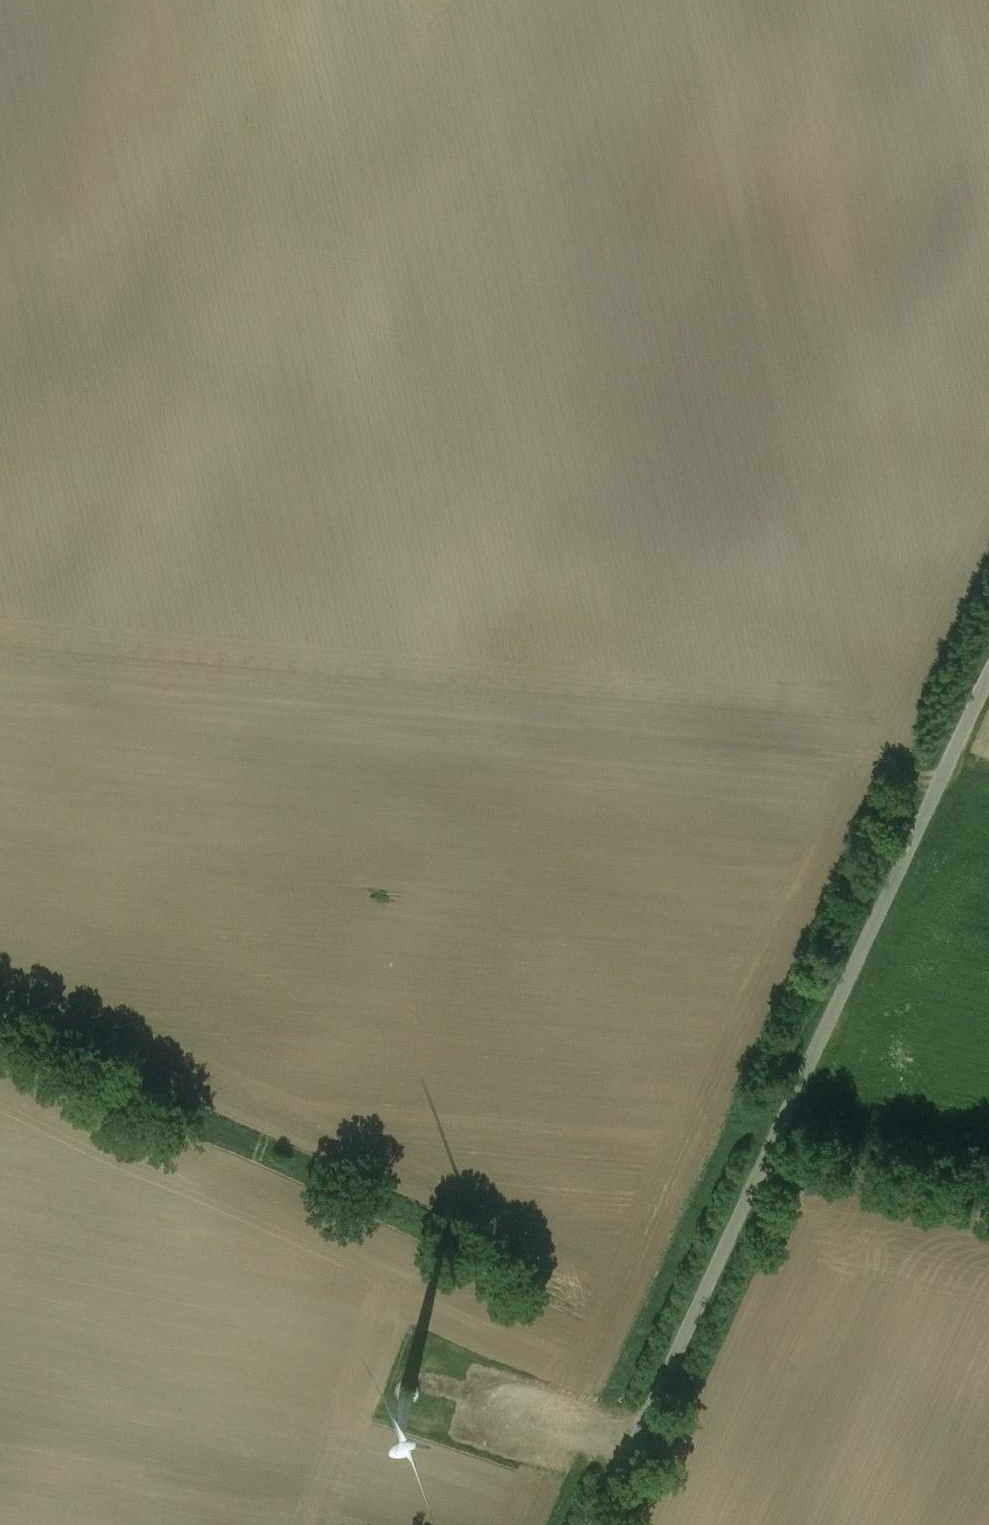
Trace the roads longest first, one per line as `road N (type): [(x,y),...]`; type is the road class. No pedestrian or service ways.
road 1 (unclassified): [(598,1524),(988,677)]

